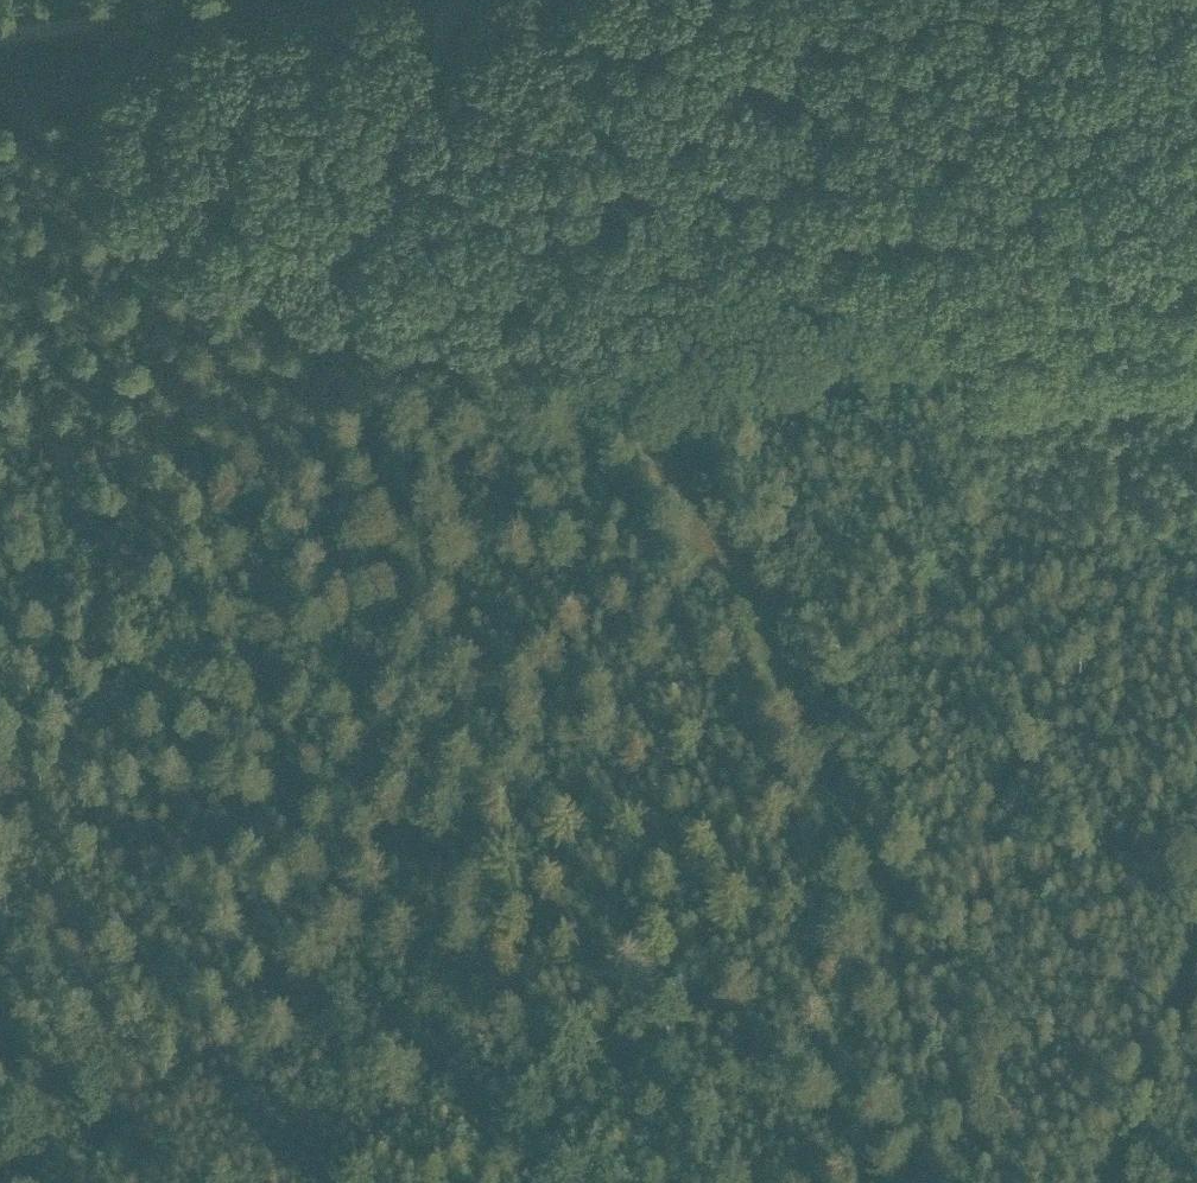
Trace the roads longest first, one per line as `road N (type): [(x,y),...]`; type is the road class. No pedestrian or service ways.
road 1 (unclassified): [(233,0),(0,35)]

